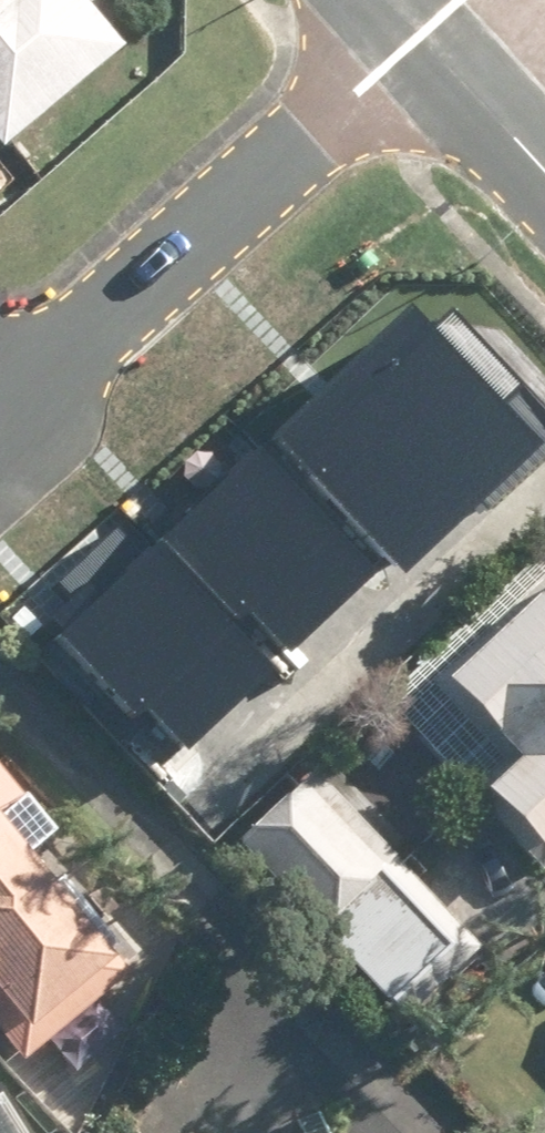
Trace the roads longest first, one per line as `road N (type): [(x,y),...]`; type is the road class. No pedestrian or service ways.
road 1 (residential): [(422,32),(0,413)]
road 2 (residential): [(422,32),(544,165)]

